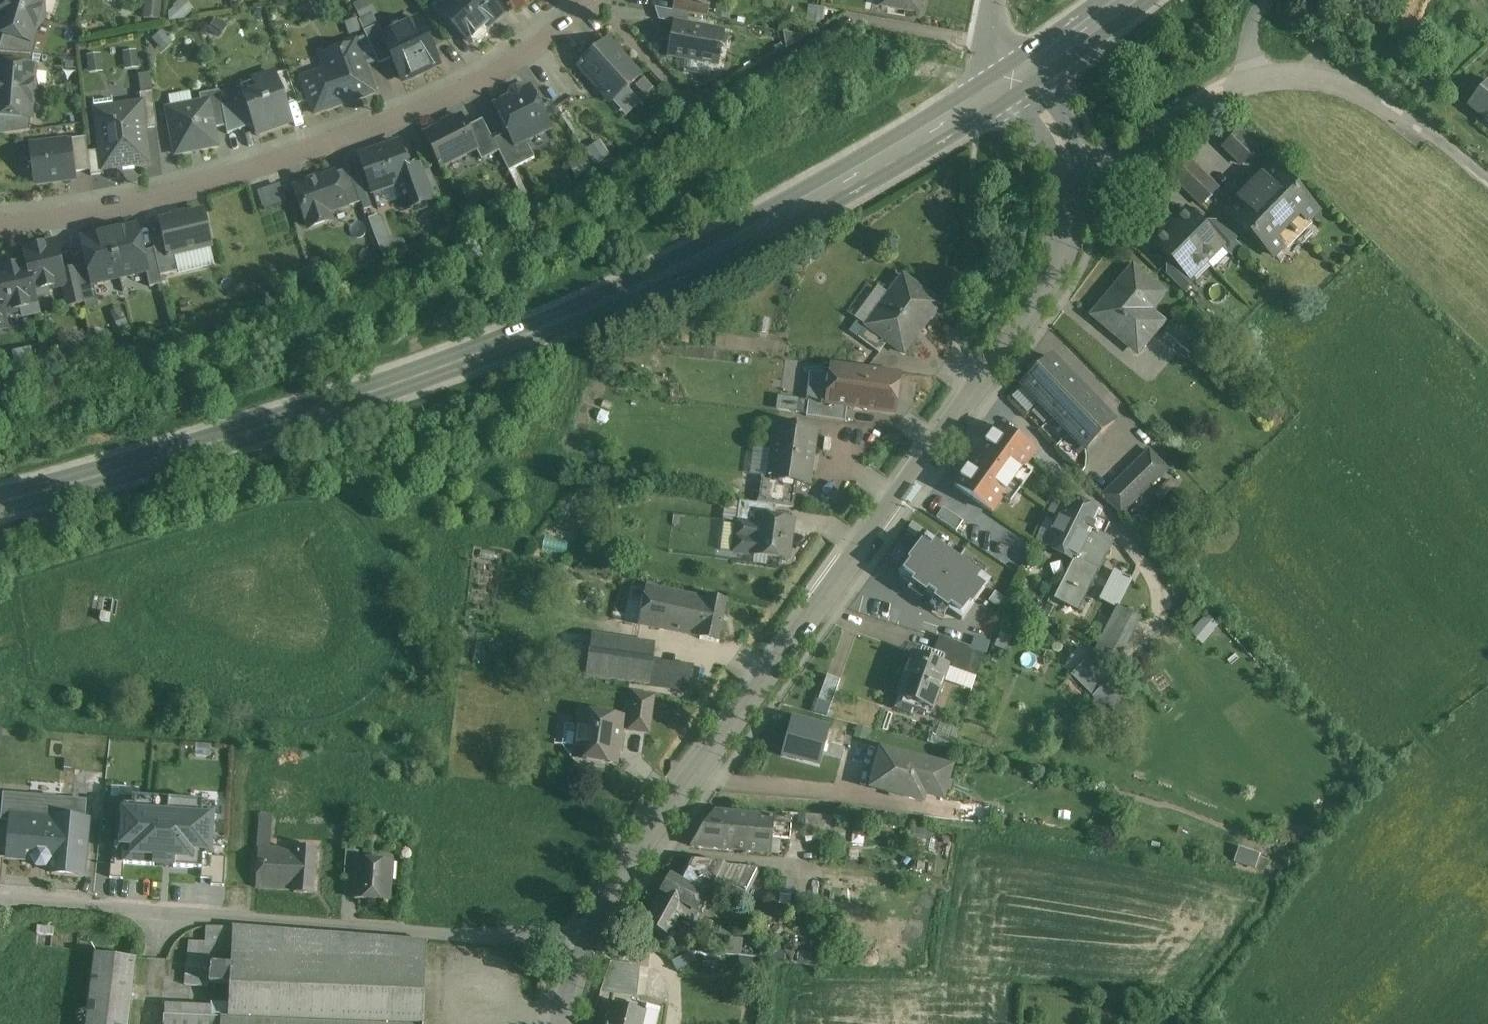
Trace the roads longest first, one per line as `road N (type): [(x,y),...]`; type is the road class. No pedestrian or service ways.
road 1 (secondary): [(0,497),(392,384),(578,315),(834,187),(1016,78)]
road 2 (residential): [(1071,175),(1071,228),(1055,275),(702,774),(615,883),(584,938)]
road 3 (residential): [(592,0),(476,82),(390,118),(116,204),(0,222)]
road 4 (residential): [(0,898),(584,938)]
road 5 (residential): [(992,25),(949,36),(850,19),(694,110),(595,0)]
road 6 (residential): [(1071,175),(1146,148),(1213,95),(1295,73),(1382,101),(1487,180)]
road 7 (secondary): [(1016,78),(1119,0)]

